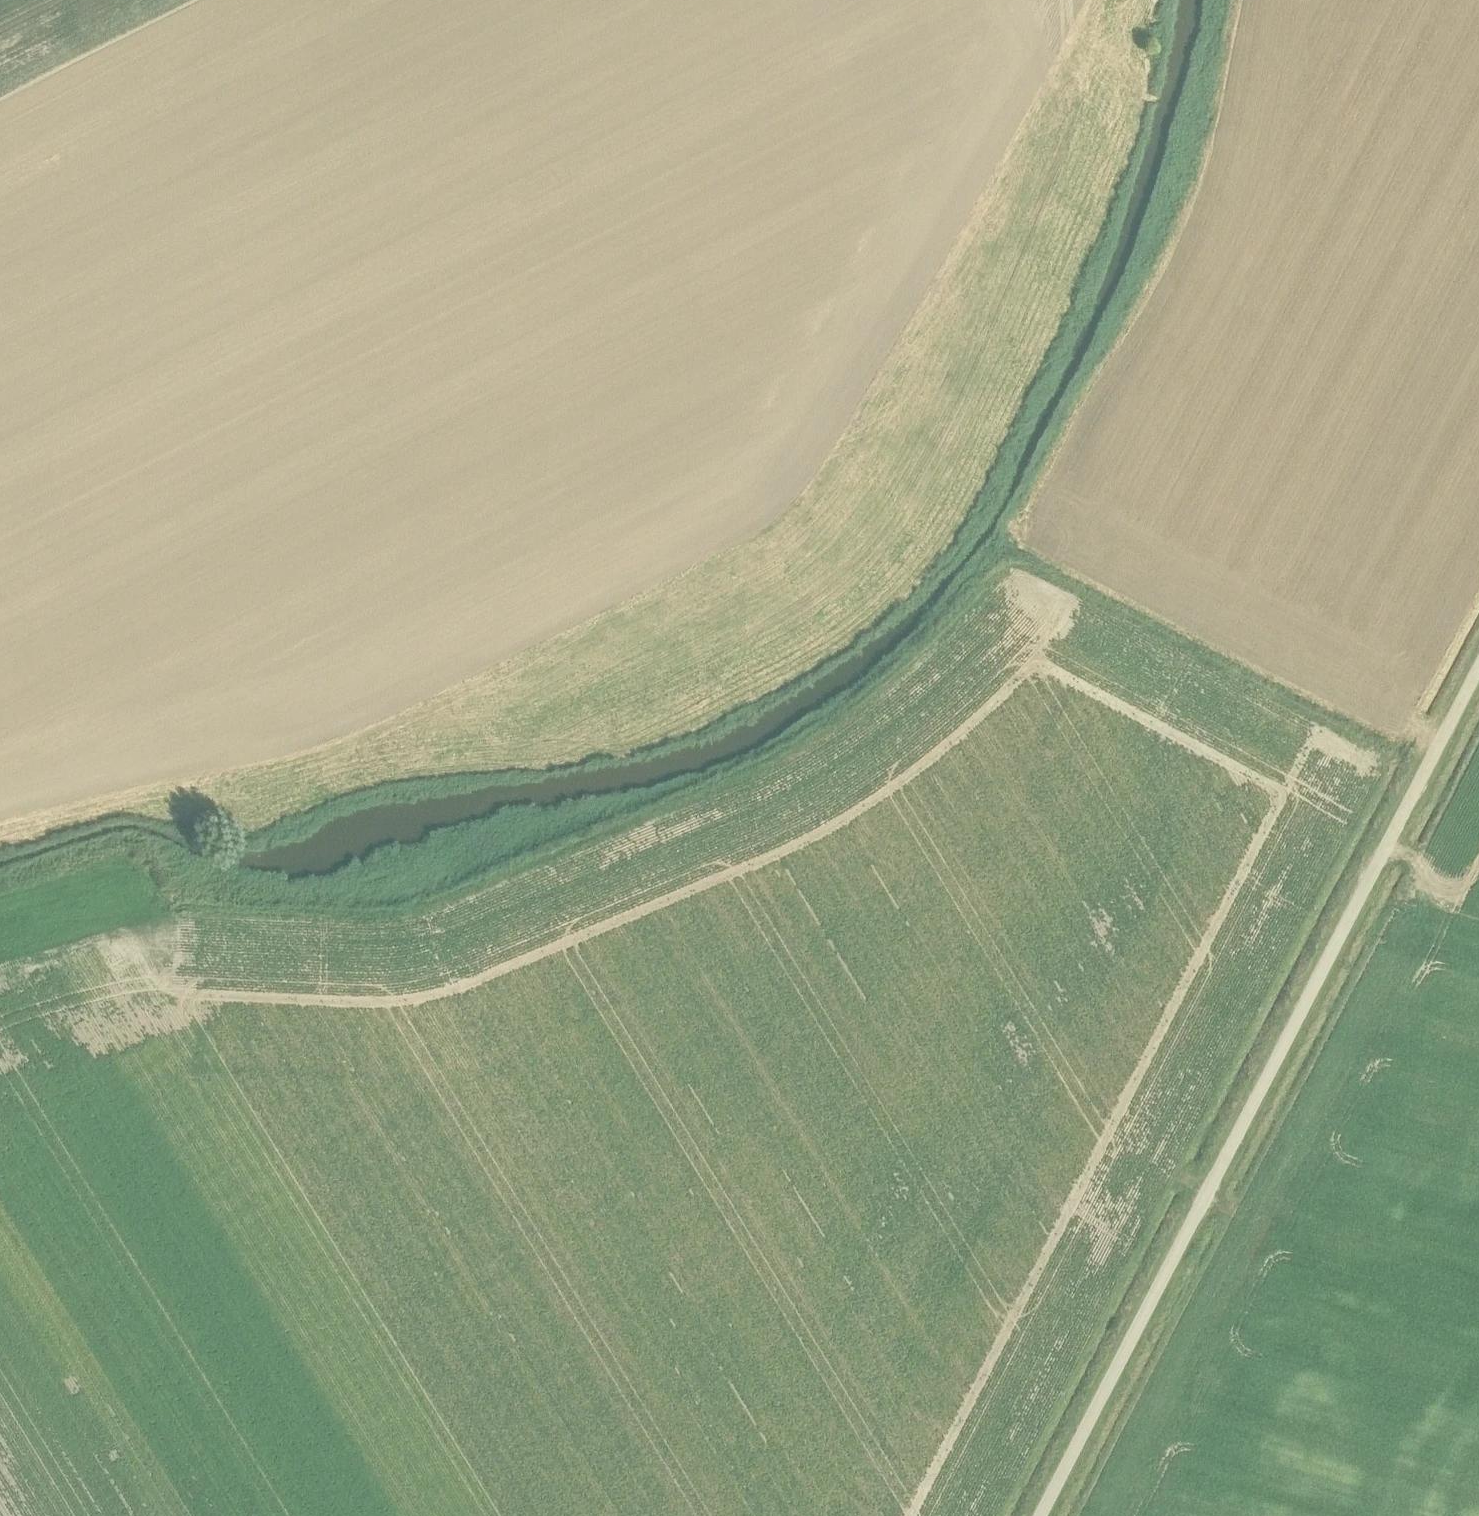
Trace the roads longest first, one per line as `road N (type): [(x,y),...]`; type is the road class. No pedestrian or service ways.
road 1 (unclassified): [(1035,1515),(1478,664)]

